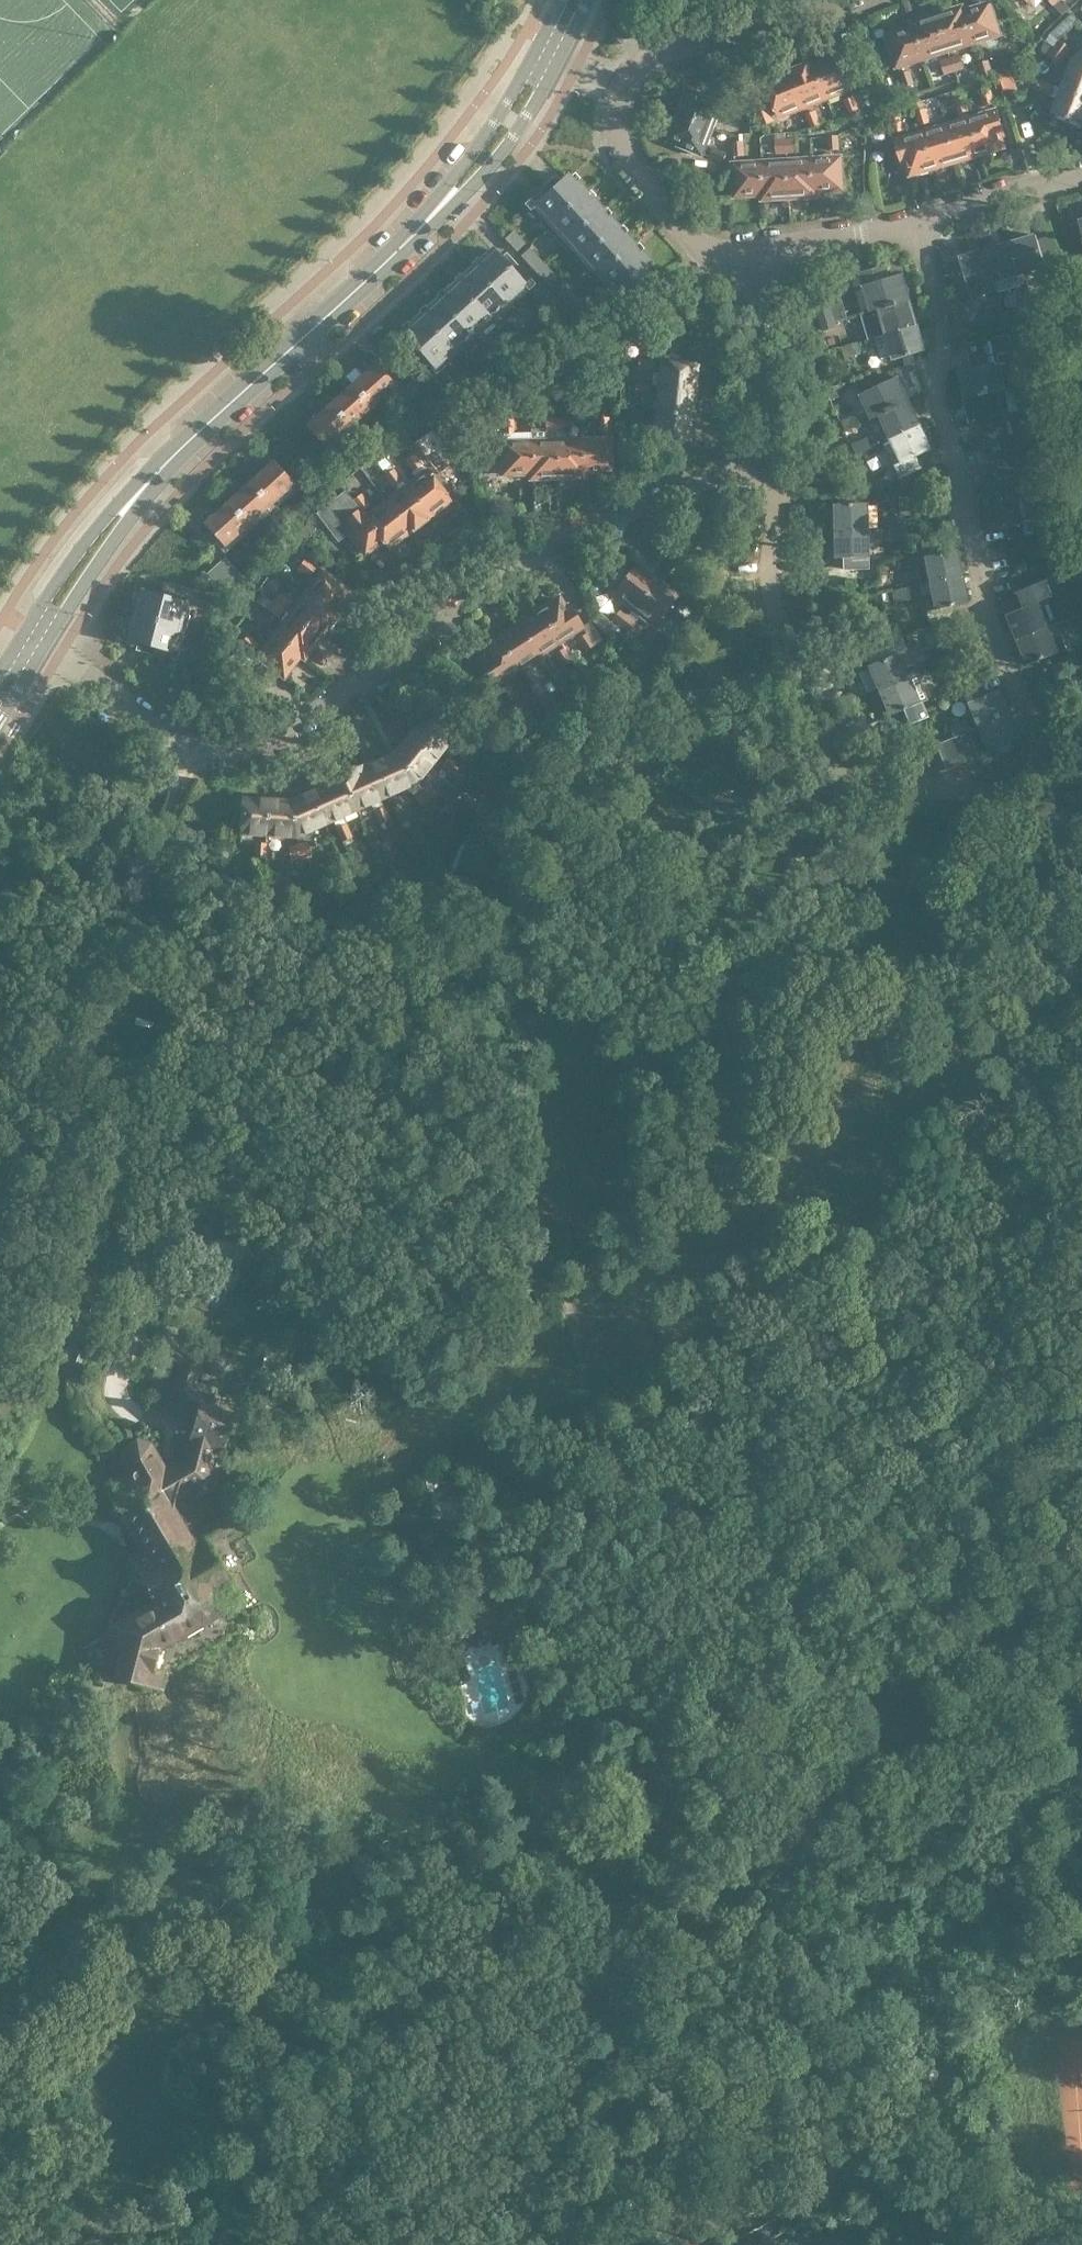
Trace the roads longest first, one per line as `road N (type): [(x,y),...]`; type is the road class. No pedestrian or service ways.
road 1 (residential): [(748,466),(766,503),(797,707),(812,748),(831,770),(857,787),(944,795),(1009,791),(1026,780),(1036,732),(1002,654),(966,514),(938,383),(944,312),(919,225)]
road 2 (residential): [(48,641),(190,751),(217,751),(351,692),(519,568),(647,494),(702,472),(748,466)]
road 3 (tertiary): [(398,249),(147,484)]
road 4 (residential): [(756,257),(717,255),(691,241),(625,166),(611,107),(622,84)]
road 5 (tertiary): [(398,249),(483,174),(559,56)]
road 6 (tertiary): [(539,47),(498,118),(398,249)]
road 7 (residential): [(622,84),(637,66),(682,43),(844,0)]
road 8 (residential): [(748,466),(756,257)]
road 9 (tertiary): [(147,484),(109,510),(26,627)]
road 10 (tertiary): [(48,641),(147,484)]
road 11 (residential): [(919,225),(1081,175)]
road 12 (residential): [(756,257),(919,225)]

